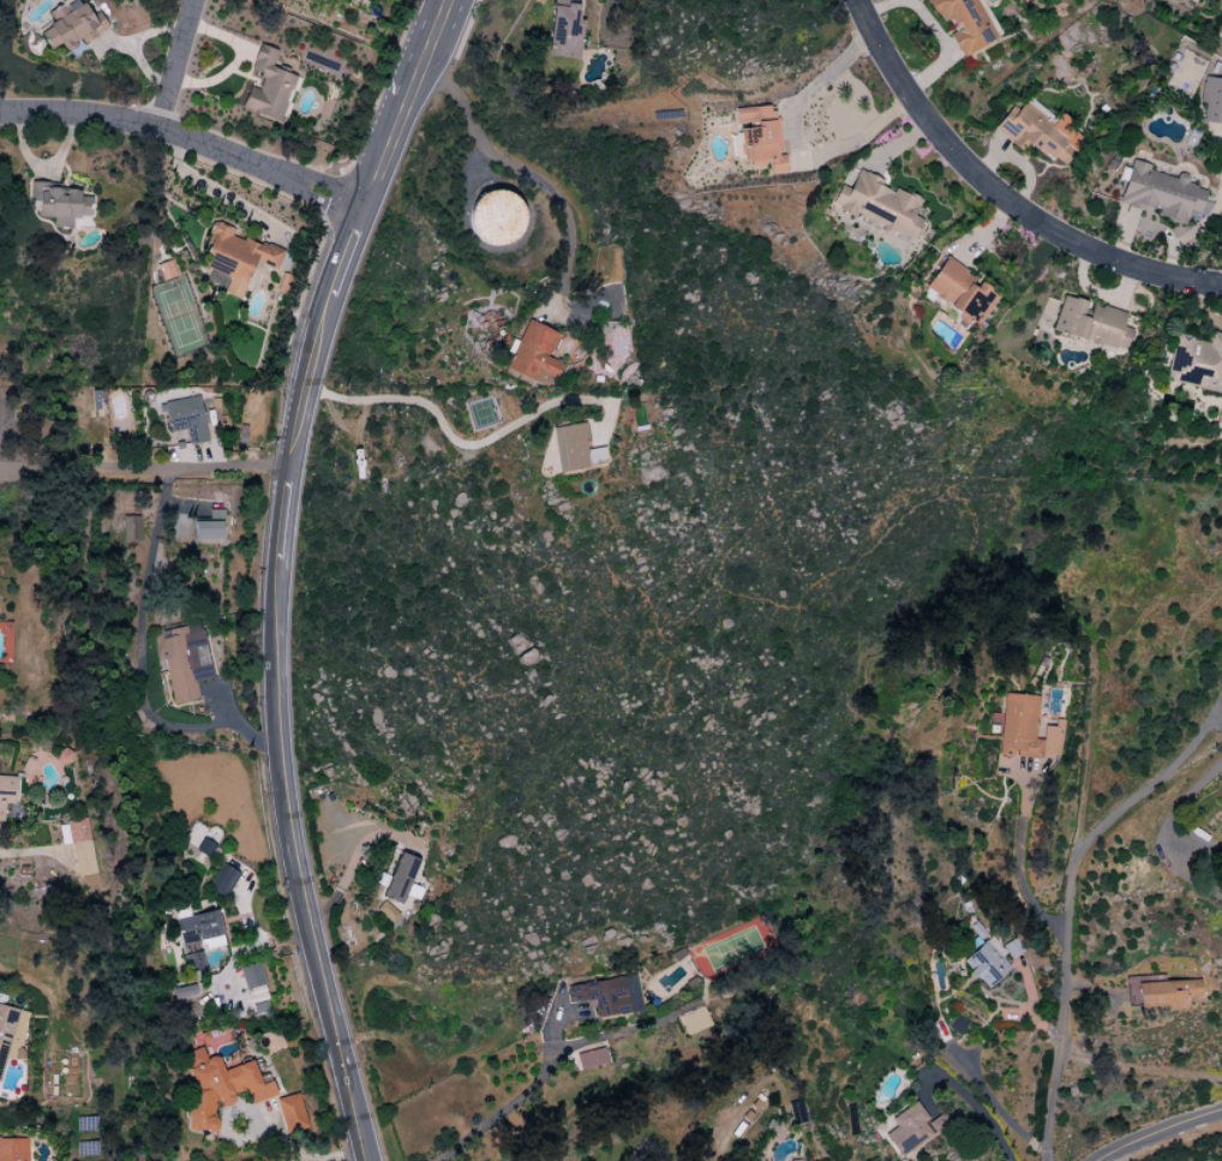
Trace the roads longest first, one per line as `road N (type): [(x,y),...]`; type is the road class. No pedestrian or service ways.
road 1 (primary): [(368,1160),(278,773),(277,579),(302,387)]
road 2 (residential): [(1221,288),(1114,263),(1016,211),(959,161),(910,98),(856,0)]
road 3 (residential): [(361,211),(158,130),(0,114)]
road 4 (residential): [(0,473),(287,471)]
road 5 (primary): [(361,211),(382,186),(462,0)]
road 6 (primary): [(431,0),(393,96),(361,211)]
road 7 (primary): [(302,387),(361,211)]
road 8 (residential): [(1092,1160),(1132,1136),(1221,1104)]
road 9 (residential): [(158,130),(193,0)]

